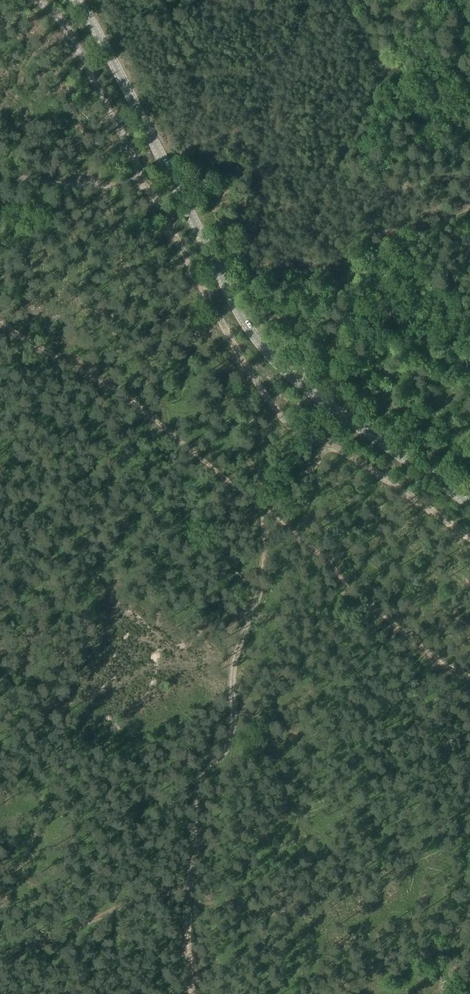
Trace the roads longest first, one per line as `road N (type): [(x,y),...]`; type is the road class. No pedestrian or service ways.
road 1 (track): [(187,897),(196,788),(231,732),(231,669),(259,594),(266,547),(255,479),(240,453),(243,367),(147,189),(0,178)]
road 2 (tertiary): [(469,507),(315,399),(238,316),(74,0)]
road 3 (track): [(0,956),(156,896),(187,897)]

